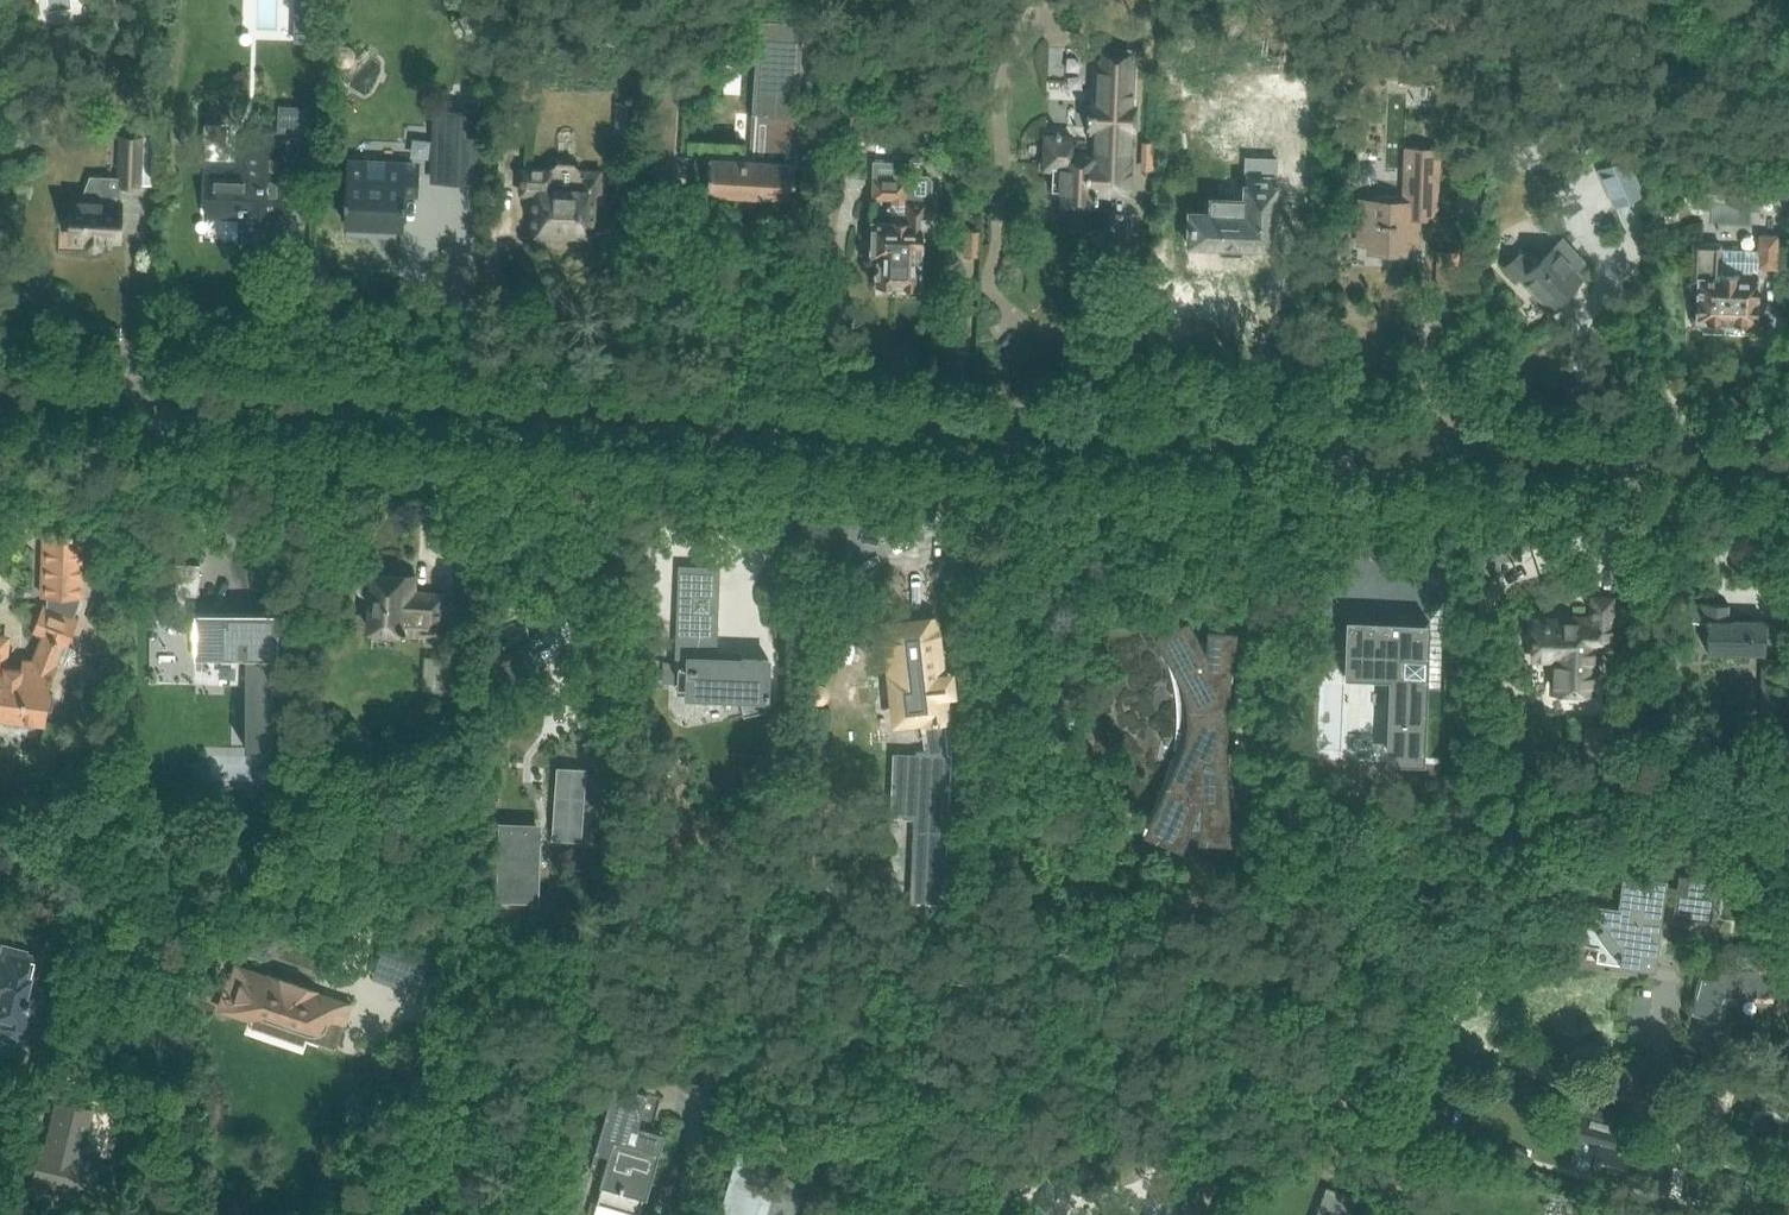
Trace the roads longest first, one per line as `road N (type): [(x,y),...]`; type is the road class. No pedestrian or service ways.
road 1 (secondary): [(0,393),(1788,464)]

